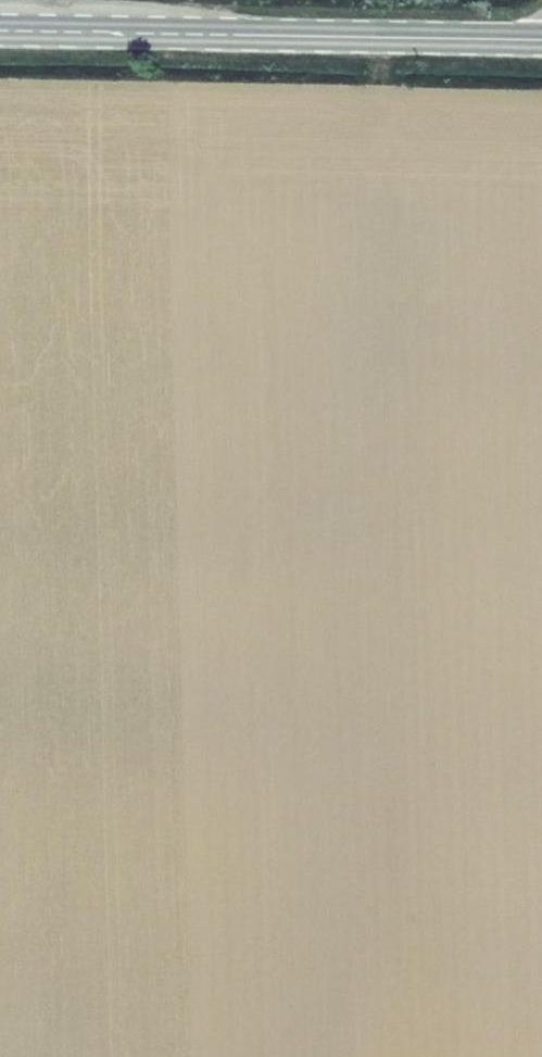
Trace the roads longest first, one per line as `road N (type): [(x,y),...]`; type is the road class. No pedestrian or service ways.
road 1 (tertiary): [(0,32),(541,42)]

